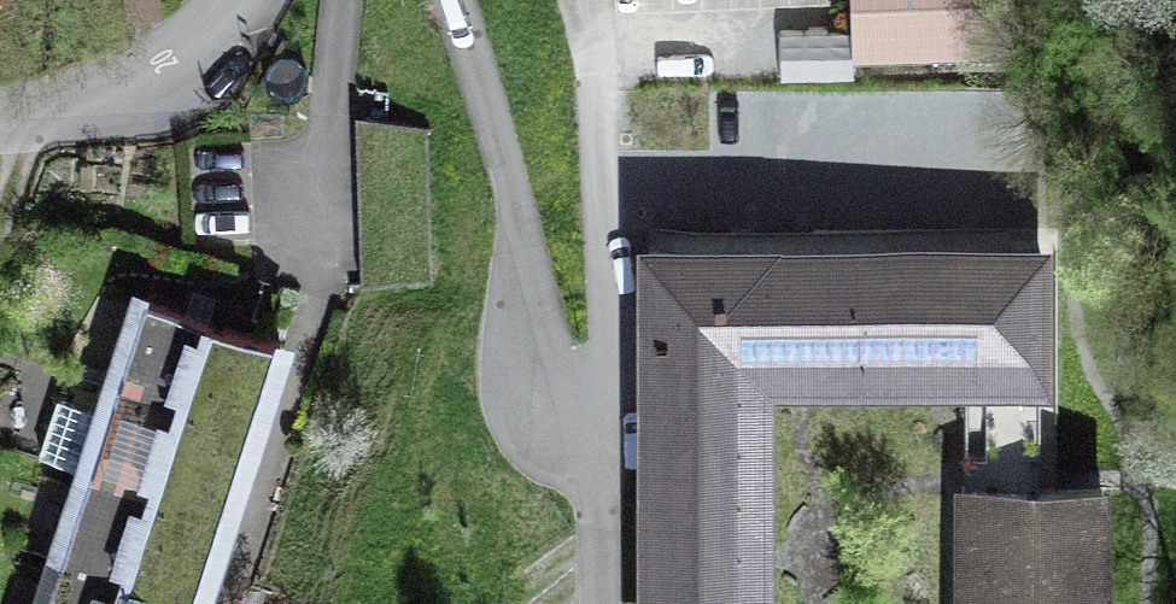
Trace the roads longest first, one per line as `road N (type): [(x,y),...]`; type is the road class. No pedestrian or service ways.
road 1 (residential): [(0,123),(142,85),(226,22)]

